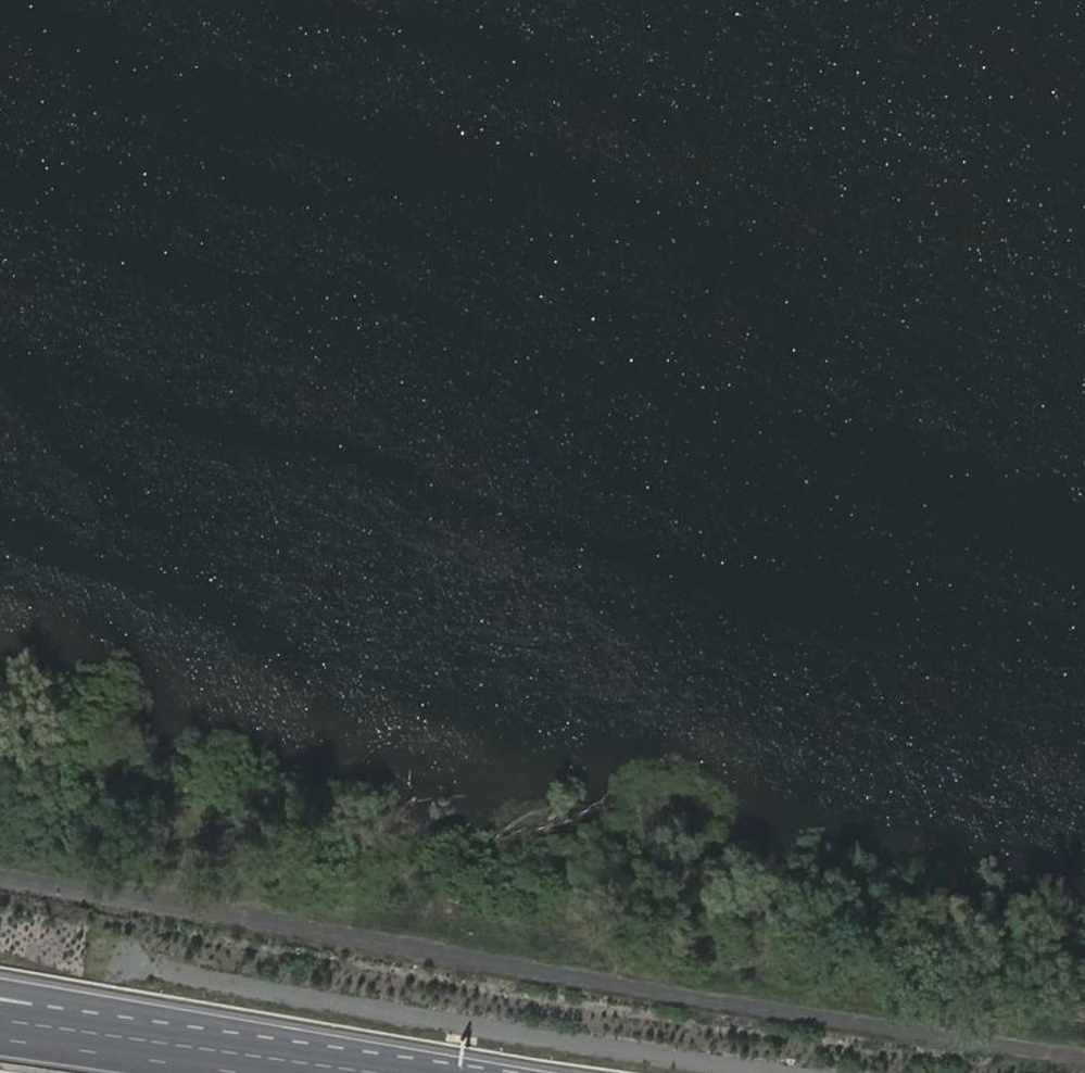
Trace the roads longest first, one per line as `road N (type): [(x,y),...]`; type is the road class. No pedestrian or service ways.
road 1 (motorway): [(379,1072),(105,1033)]

